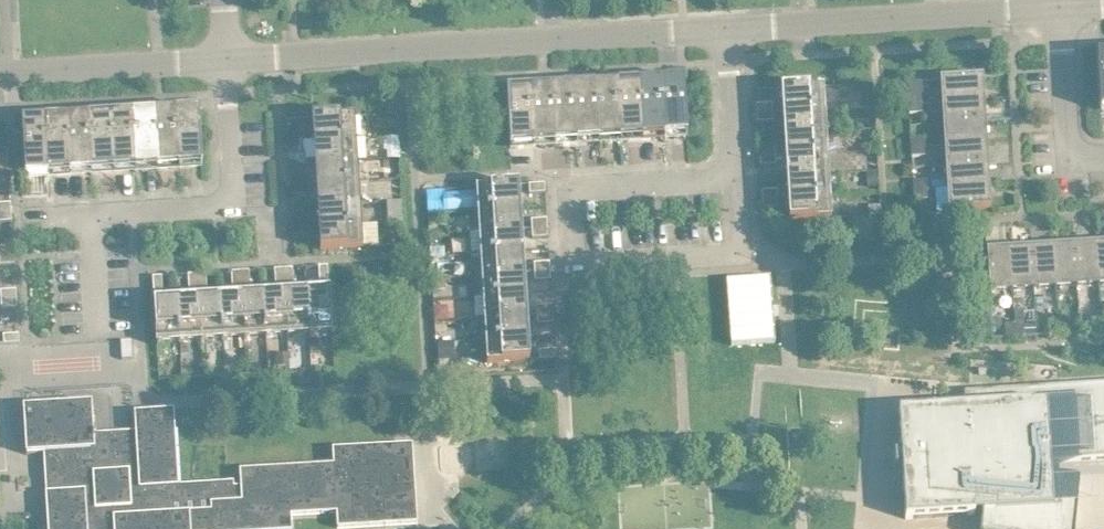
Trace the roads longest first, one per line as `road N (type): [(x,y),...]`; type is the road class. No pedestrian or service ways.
road 1 (unclassified): [(234,56),(728,25)]
road 2 (residential): [(738,175),(559,187),(564,259),(742,248)]
road 3 (unclassified): [(728,25),(1061,3)]
road 4 (residential): [(93,213),(238,203),(229,57)]
road 5 (unclassified): [(0,71),(229,57)]
road 6 (residential): [(1103,155),(1075,157),(1061,3)]
road 7 (residential): [(738,175),(728,25)]
road 8 (residential): [(101,335),(93,213)]

